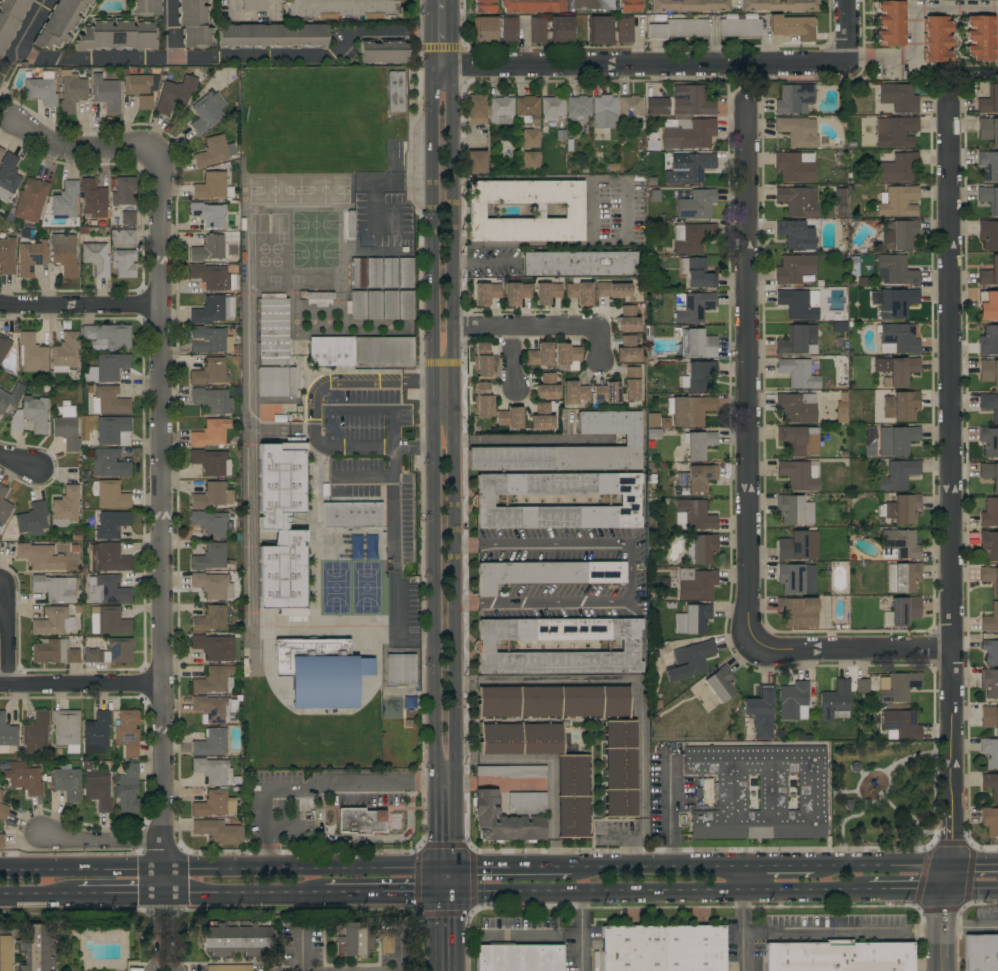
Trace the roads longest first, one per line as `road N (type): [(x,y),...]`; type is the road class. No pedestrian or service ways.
road 1 (residential): [(11,120),(82,152),(159,143),(164,896)]
road 2 (residential): [(950,104),(954,847),(945,970)]
road 3 (tertiary): [(450,867),(454,90),(444,66)]
road 4 (tertiary): [(444,66),(431,88),(435,777)]
road 5 (residential): [(748,104),(752,649)]
road 6 (secondary): [(450,867),(0,869)]
road 7 (secondary): [(451,894),(869,892)]
road 8 (residential): [(444,66),(848,64)]
road 9 (residential): [(752,649),(953,648)]
road 10 (secondary): [(750,867),(571,867)]
road 11 (residential): [(0,686),(163,683)]
road 12 (residential): [(162,303),(0,306)]
road 13 (secondary): [(164,896),(326,895)]
road 14 (secondary): [(951,866),(815,867)]
road 15 (secondary): [(326,895),(451,894)]
road 16 (secondary): [(571,867),(450,867)]
road 17 (residential): [(42,833),(162,839)]

